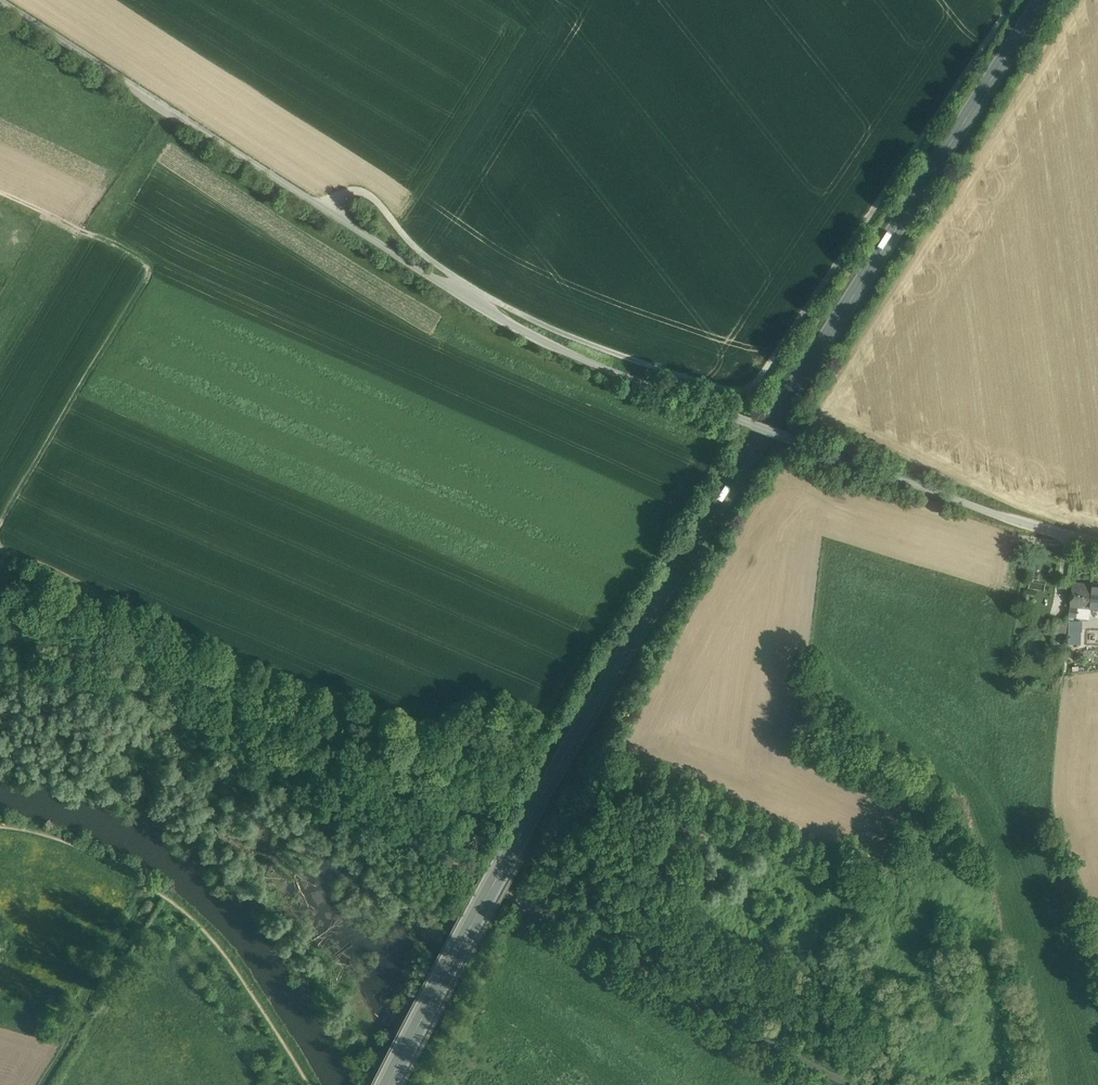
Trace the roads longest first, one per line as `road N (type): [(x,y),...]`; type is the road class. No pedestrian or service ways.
road 1 (primary): [(1042,0),(575,741),(386,1084)]
road 2 (track): [(0,0),(501,316),(608,367),(803,441),(1097,537)]
road 3 (track): [(856,1084),(112,670),(0,638)]
road 4 (track): [(319,201),(354,194),(451,273),(569,334),(654,367),(749,378),(1007,14)]

